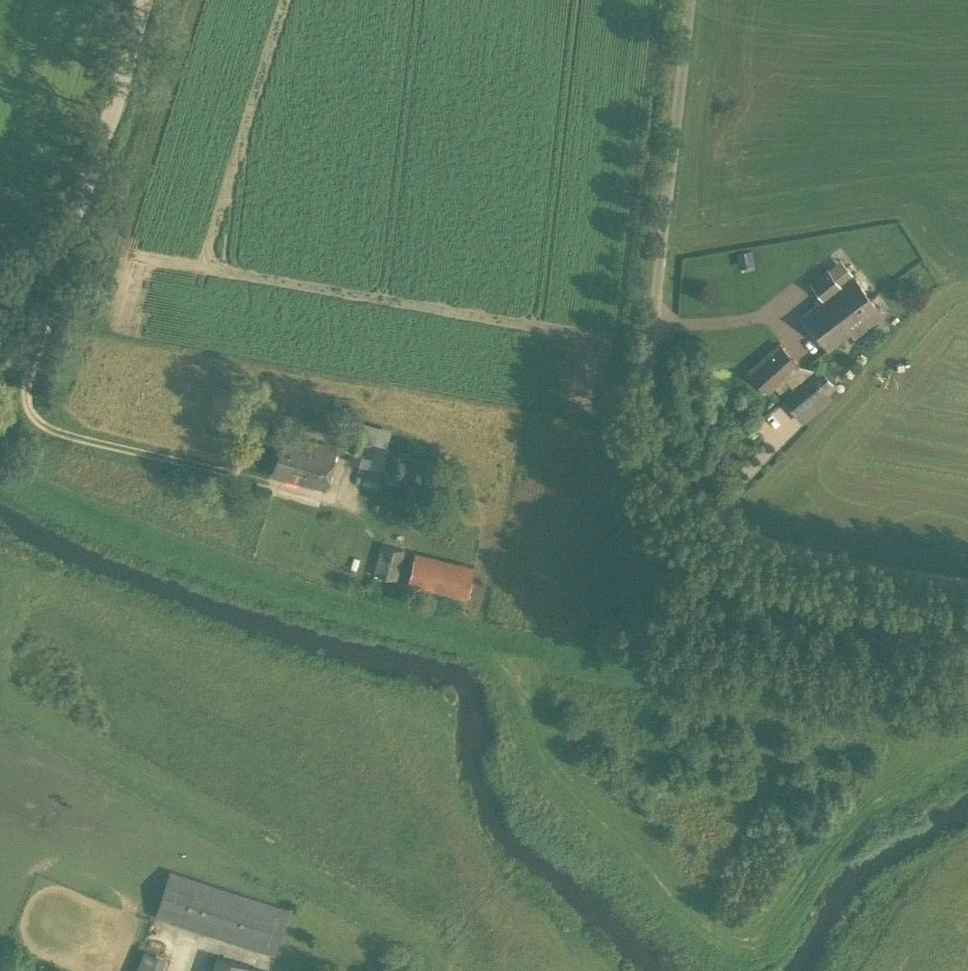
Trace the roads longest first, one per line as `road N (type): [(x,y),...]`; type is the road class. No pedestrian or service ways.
road 1 (unclassified): [(967,584),(762,549),(665,473),(652,357),(695,0)]
road 2 (tertiary): [(0,271),(38,250),(73,211),(143,0)]

